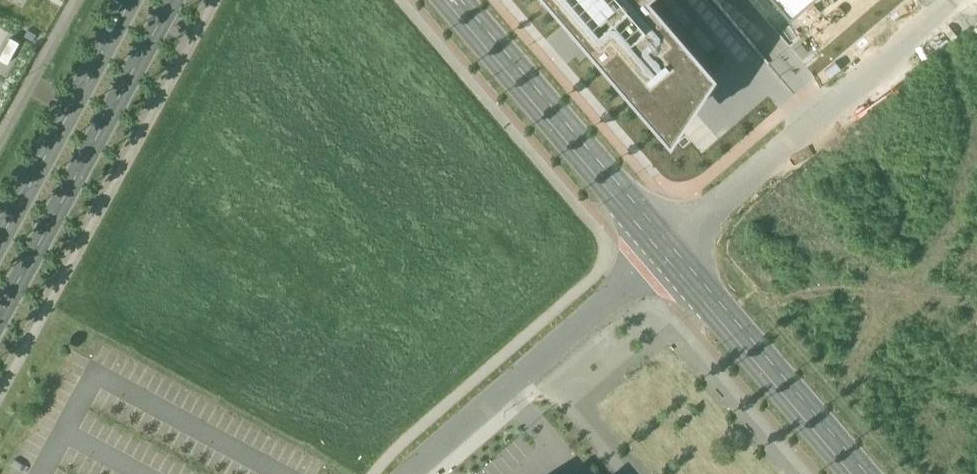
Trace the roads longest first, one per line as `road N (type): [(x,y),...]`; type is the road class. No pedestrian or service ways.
road 1 (unclassified): [(952,0),(658,256)]
road 2 (tertiary): [(0,322),(176,0)]
road 3 (tertiary): [(658,256),(445,0)]
road 4 (residential): [(410,473),(658,256)]
road 5 (tertiary): [(848,473),(658,256)]
road 6 (tertiary): [(133,0),(0,242)]

